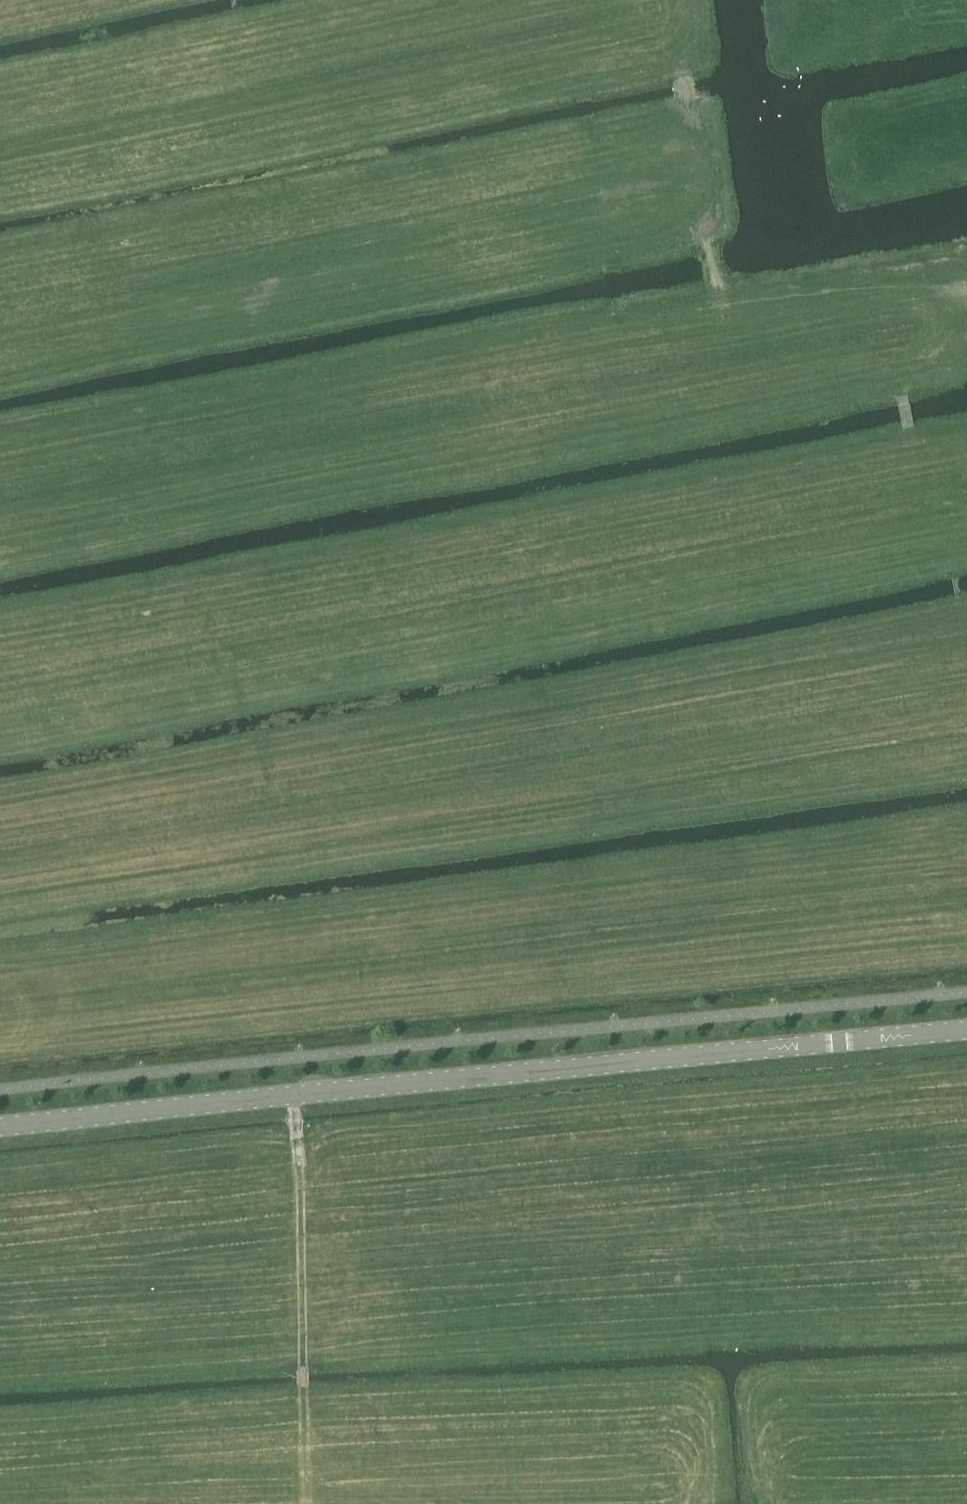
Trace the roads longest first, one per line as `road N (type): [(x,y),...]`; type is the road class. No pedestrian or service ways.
road 1 (unclassified): [(0,1128),(966,1030)]
road 2 (track): [(291,1097),(302,1367)]

